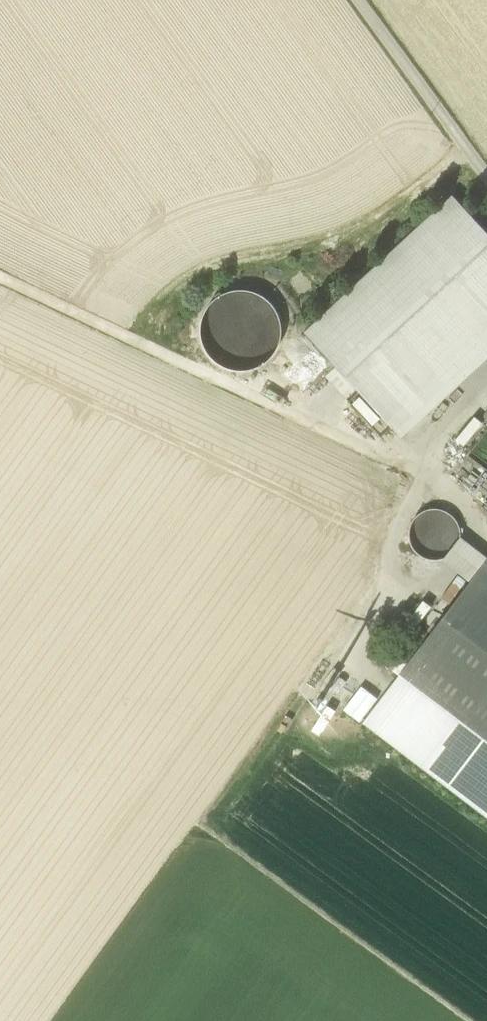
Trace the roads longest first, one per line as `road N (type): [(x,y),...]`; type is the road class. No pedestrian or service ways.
road 1 (unclassified): [(486,179),(359,0)]
road 2 (track): [(0,266),(158,349)]

